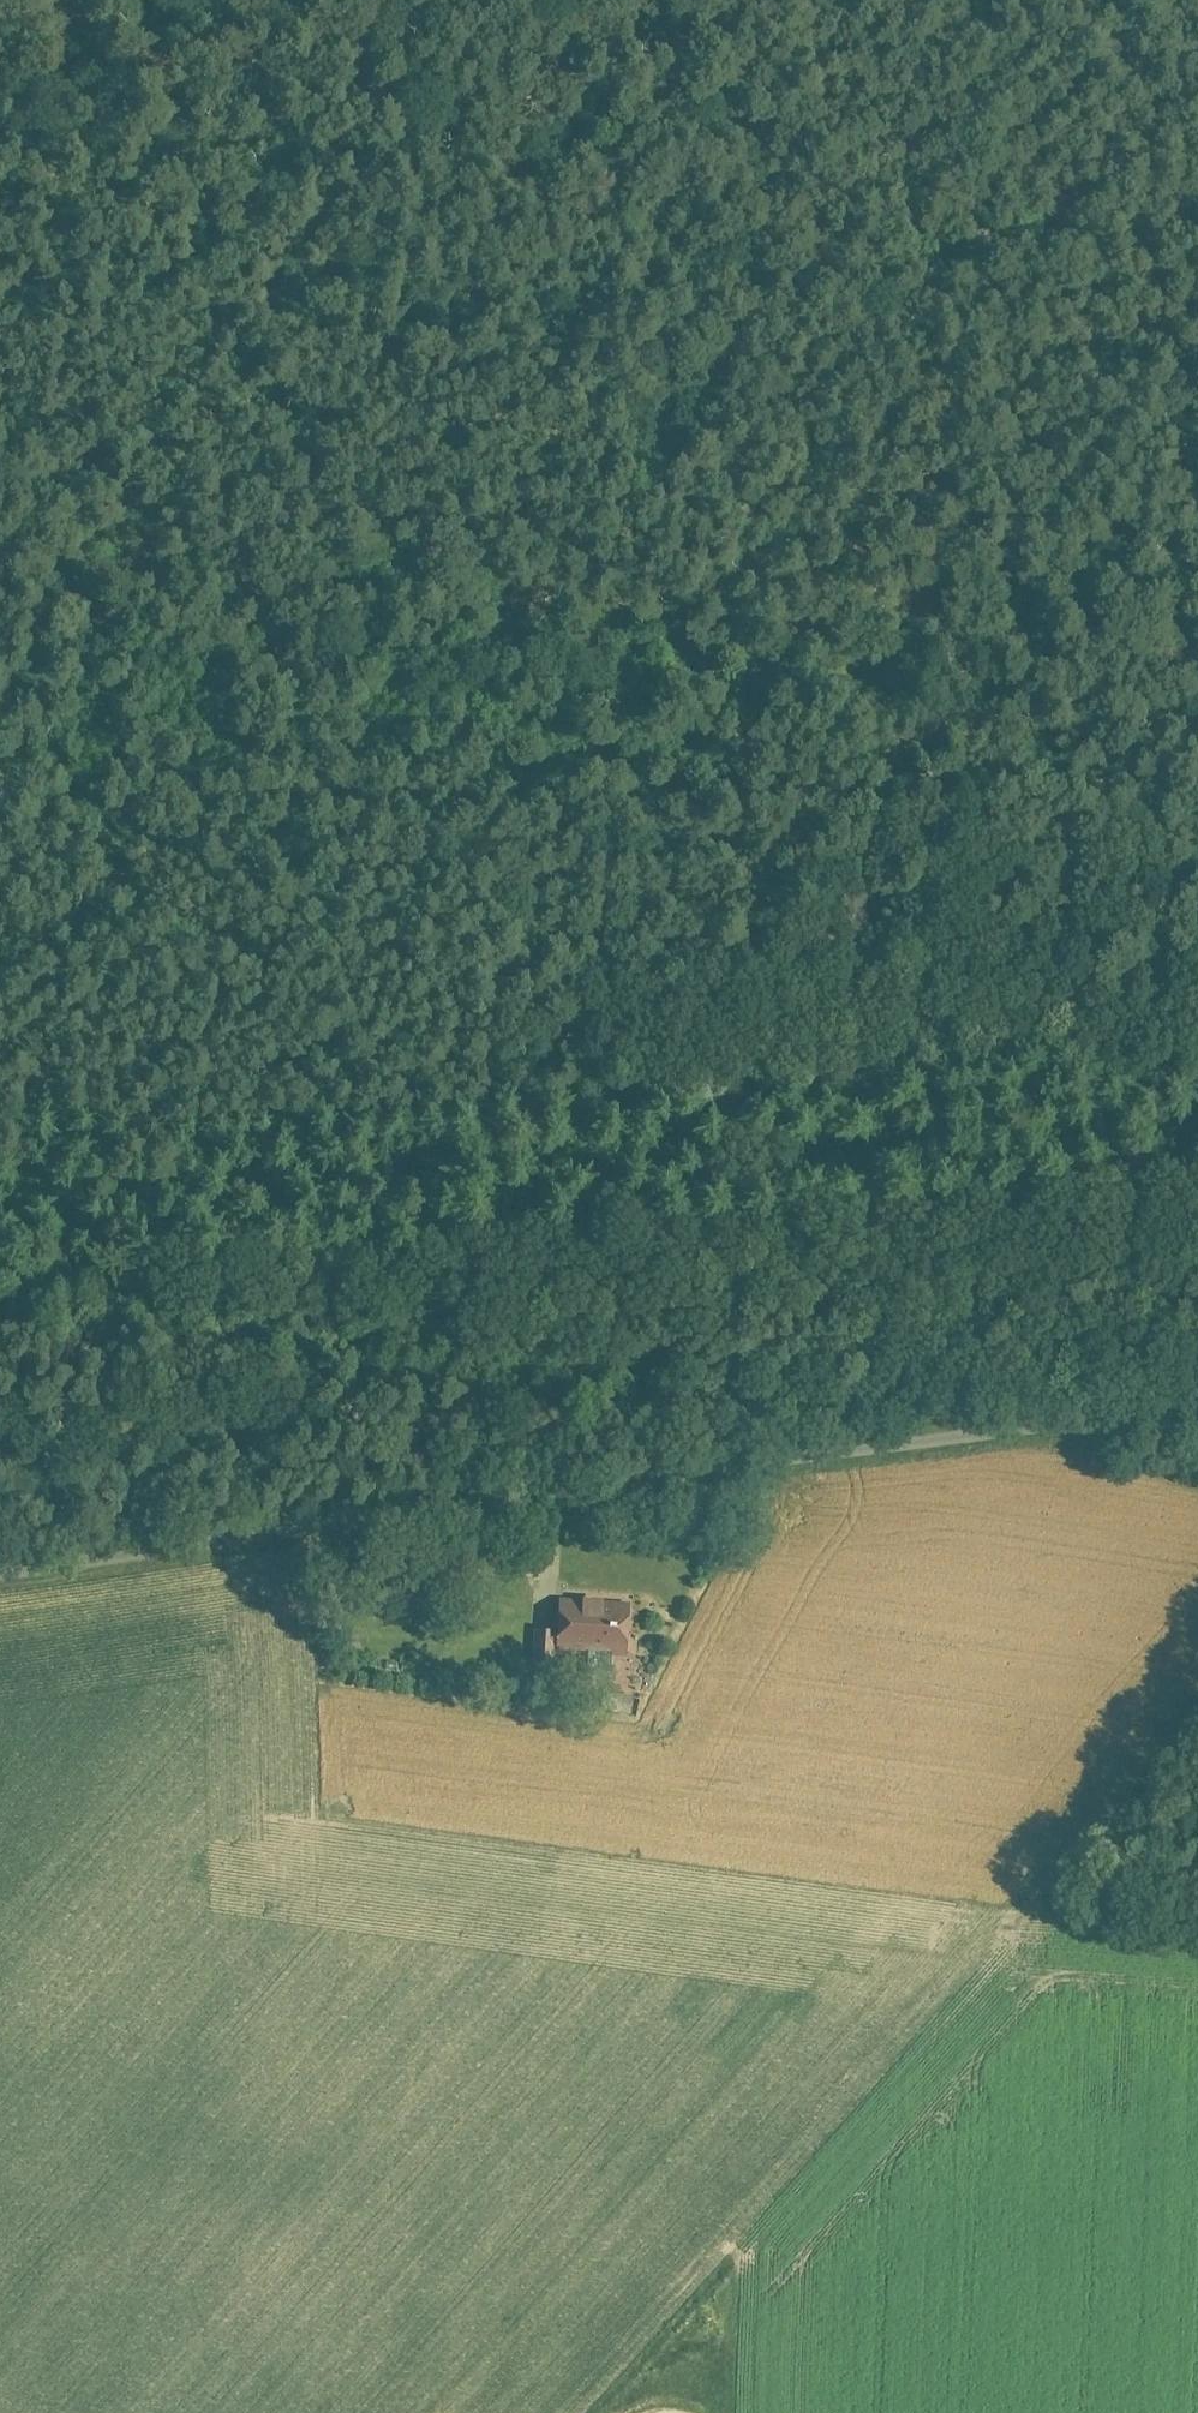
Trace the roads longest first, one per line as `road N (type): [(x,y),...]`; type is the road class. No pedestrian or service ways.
road 1 (unclassified): [(0,1570),(1197,1402)]

